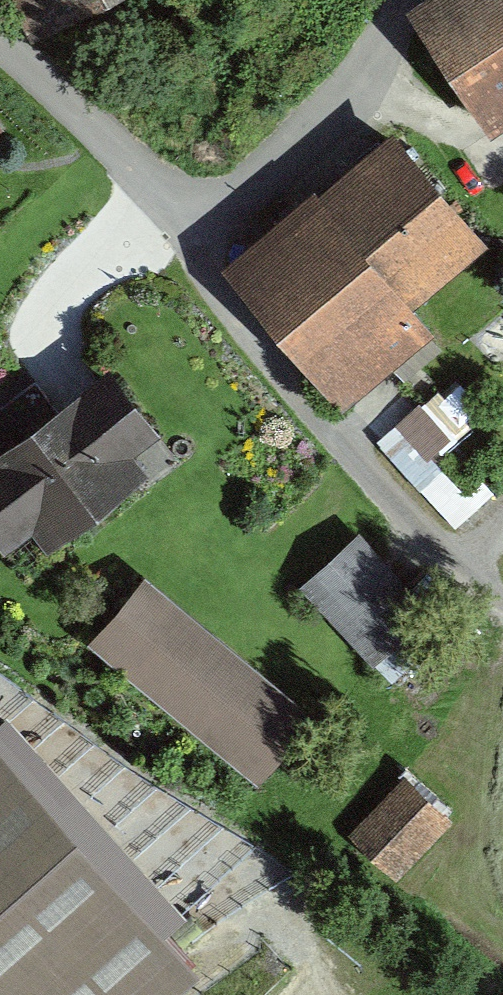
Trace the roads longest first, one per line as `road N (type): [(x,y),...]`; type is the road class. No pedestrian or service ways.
road 1 (unclassified): [(410,0),(392,38),(259,182),(181,209),(0,48)]
road 2 (track): [(502,601),(296,392),(195,253),(181,209)]

